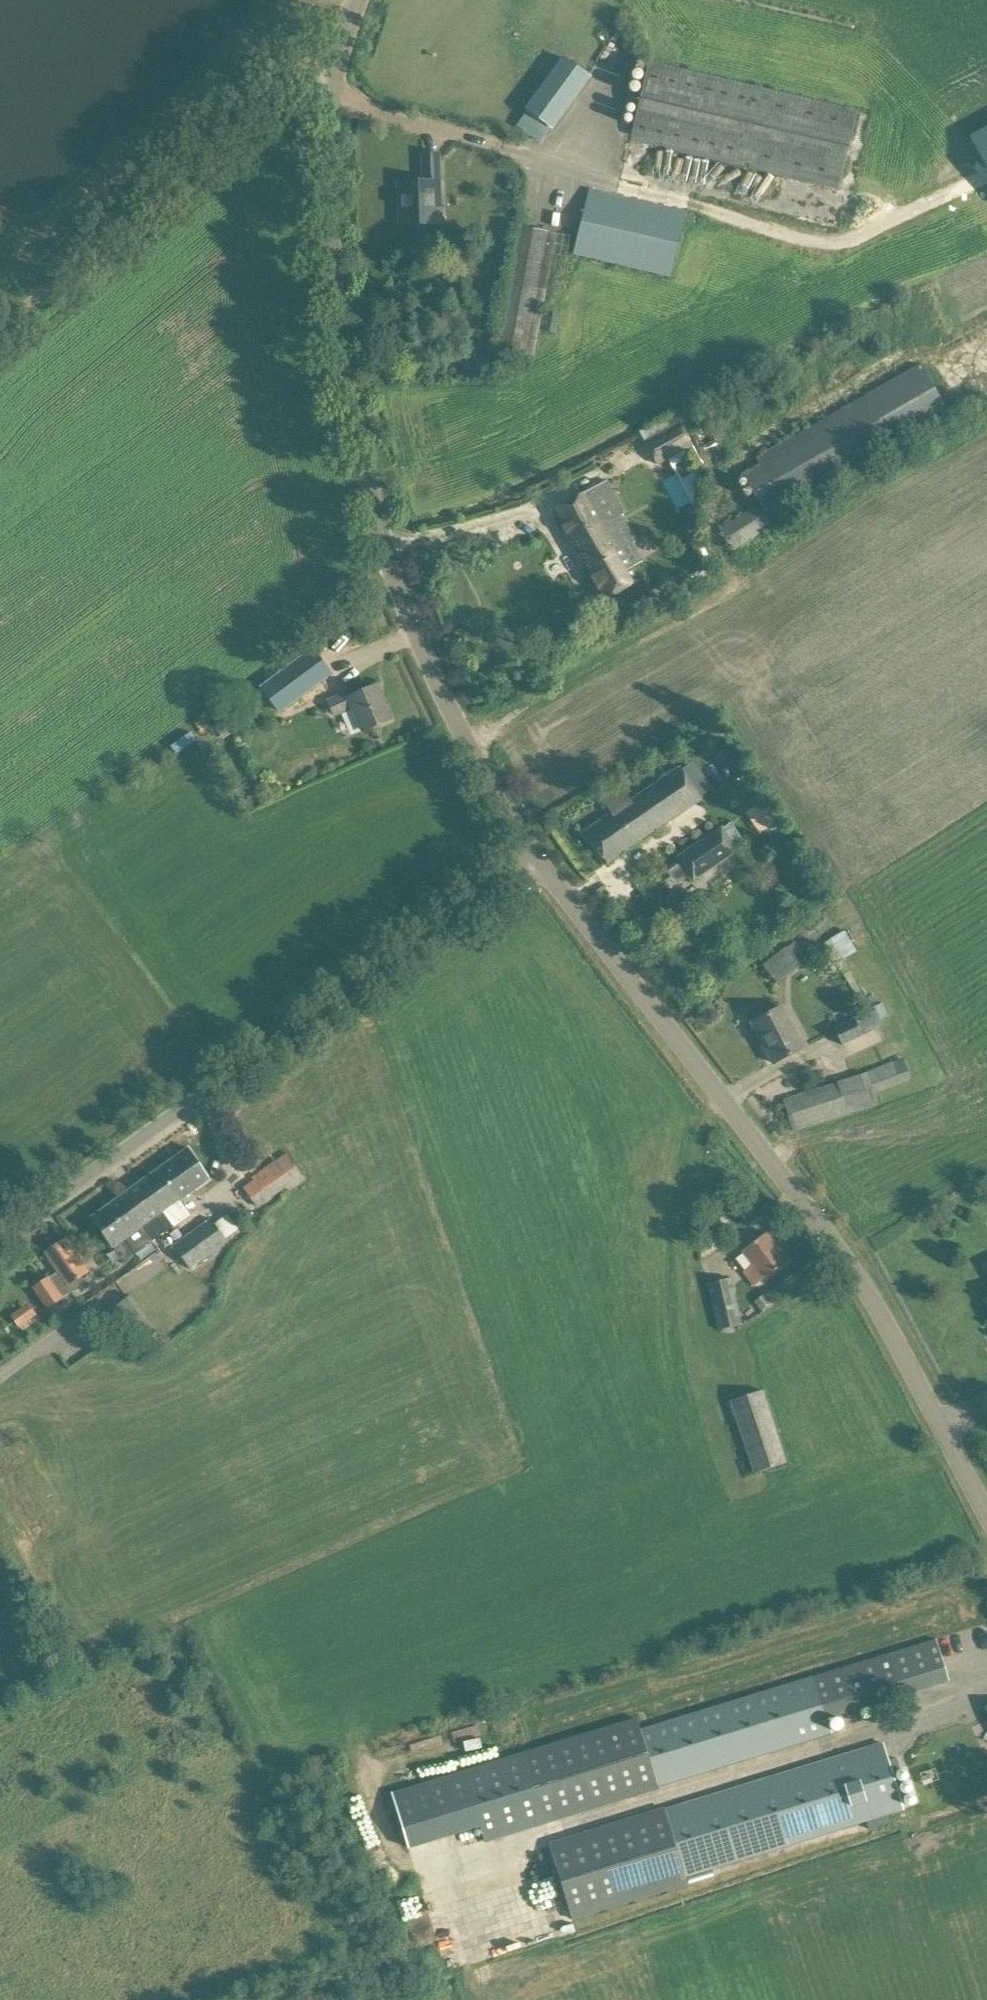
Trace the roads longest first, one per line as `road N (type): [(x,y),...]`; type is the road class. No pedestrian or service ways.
road 1 (unclassified): [(535,859),(451,727),(378,527),(345,362),(331,197),(336,60)]
road 2 (unclassified): [(986,1510),(879,1305),(816,1214),(535,859)]
road 3 (unclassified): [(0,1236),(535,859)]
road 4 (unclassified): [(0,329),(268,94),(336,60)]

